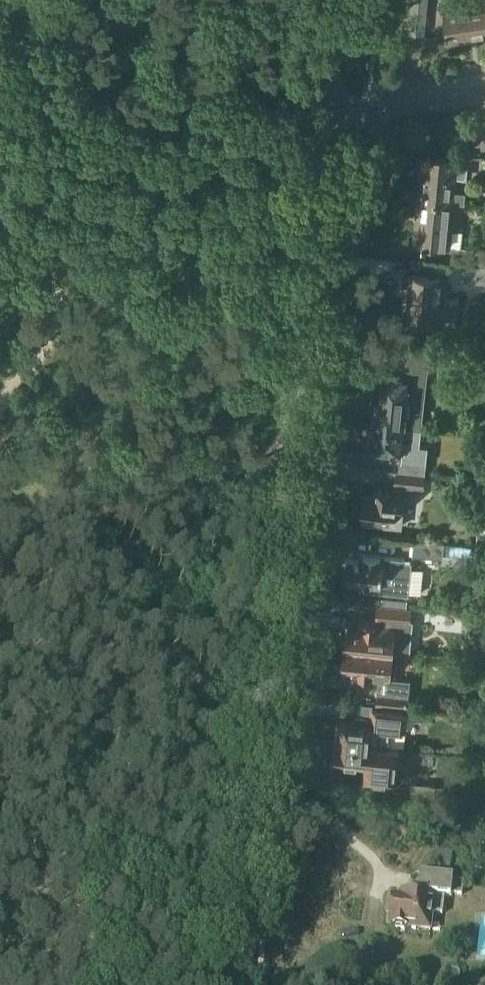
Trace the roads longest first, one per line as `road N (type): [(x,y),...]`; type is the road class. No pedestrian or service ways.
road 1 (residential): [(234,984),(317,125)]
road 2 (residential): [(317,125),(484,98)]
road 3 (residential): [(317,125),(330,0)]

